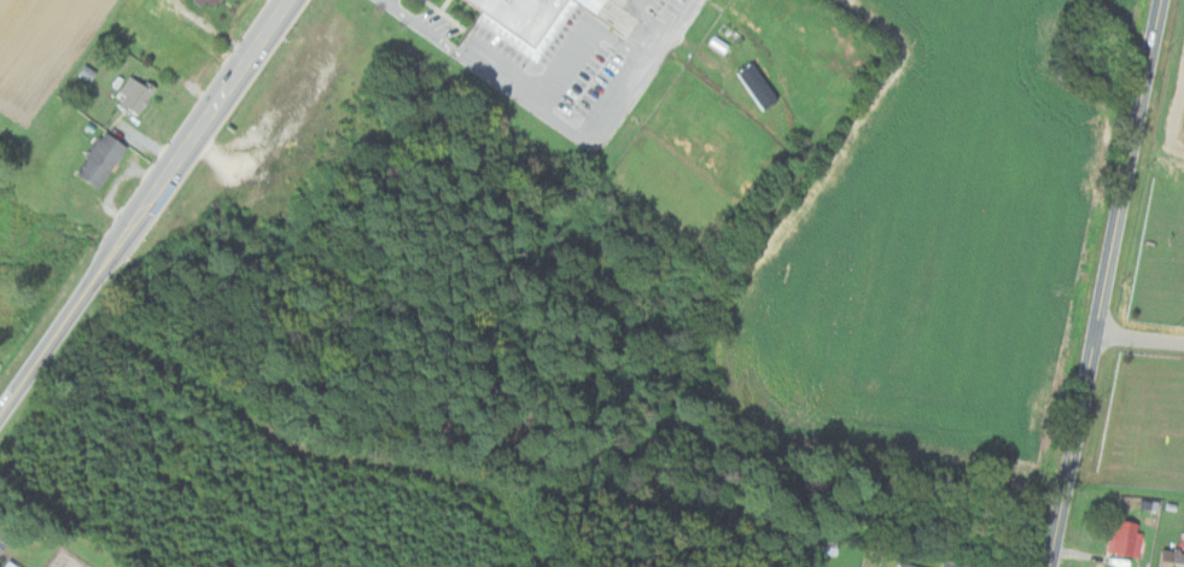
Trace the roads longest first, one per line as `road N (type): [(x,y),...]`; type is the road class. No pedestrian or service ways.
road 1 (tertiary): [(1052,566),(1163,0)]
road 2 (primary): [(0,416),(289,0)]

